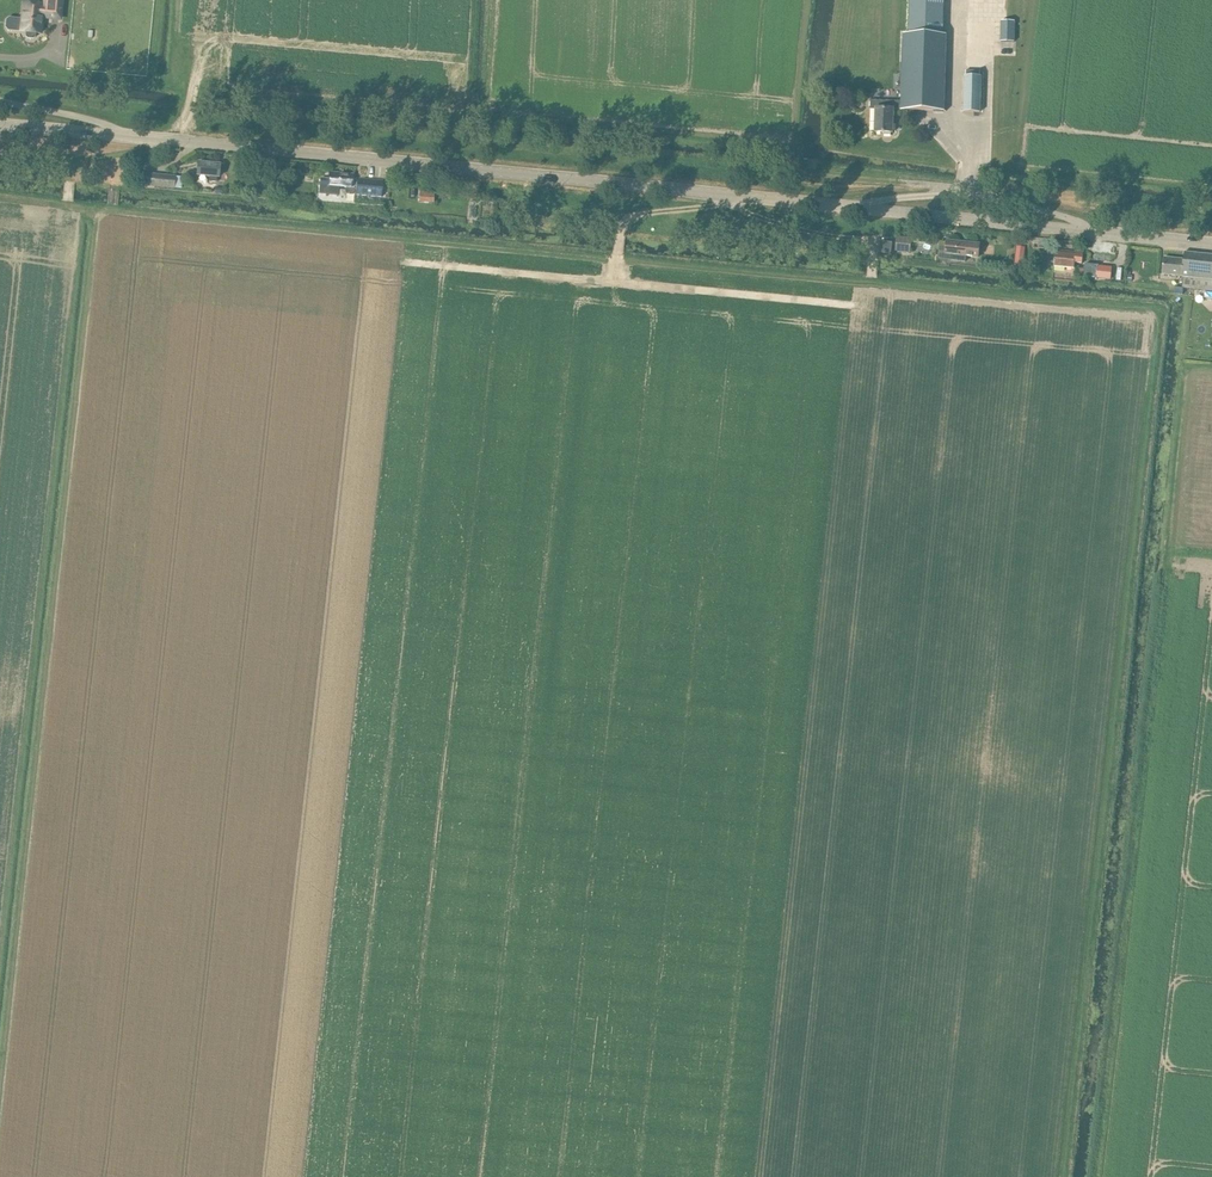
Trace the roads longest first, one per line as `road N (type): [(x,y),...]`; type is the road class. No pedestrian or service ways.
road 1 (track): [(0,199),(1157,312),(1061,1176)]
road 2 (tertiary): [(1211,243),(0,125)]
road 3 (track): [(89,208),(94,235),(0,1098)]
road 4 (track): [(1097,1176),(1166,551),(1211,556)]
road 5 (track): [(193,89),(784,144)]
road 6 (track): [(398,262),(862,306)]
road 7 (track): [(614,282),(626,220),(715,205),(727,195),(756,217),(875,241),(871,283)]
road 8 (track): [(808,0),(797,104),(783,128),(791,169),(954,193)]
road 9 (track): [(995,198),(1021,194),(1211,215)]
road 10 (track): [(0,144),(83,159),(164,140)]

